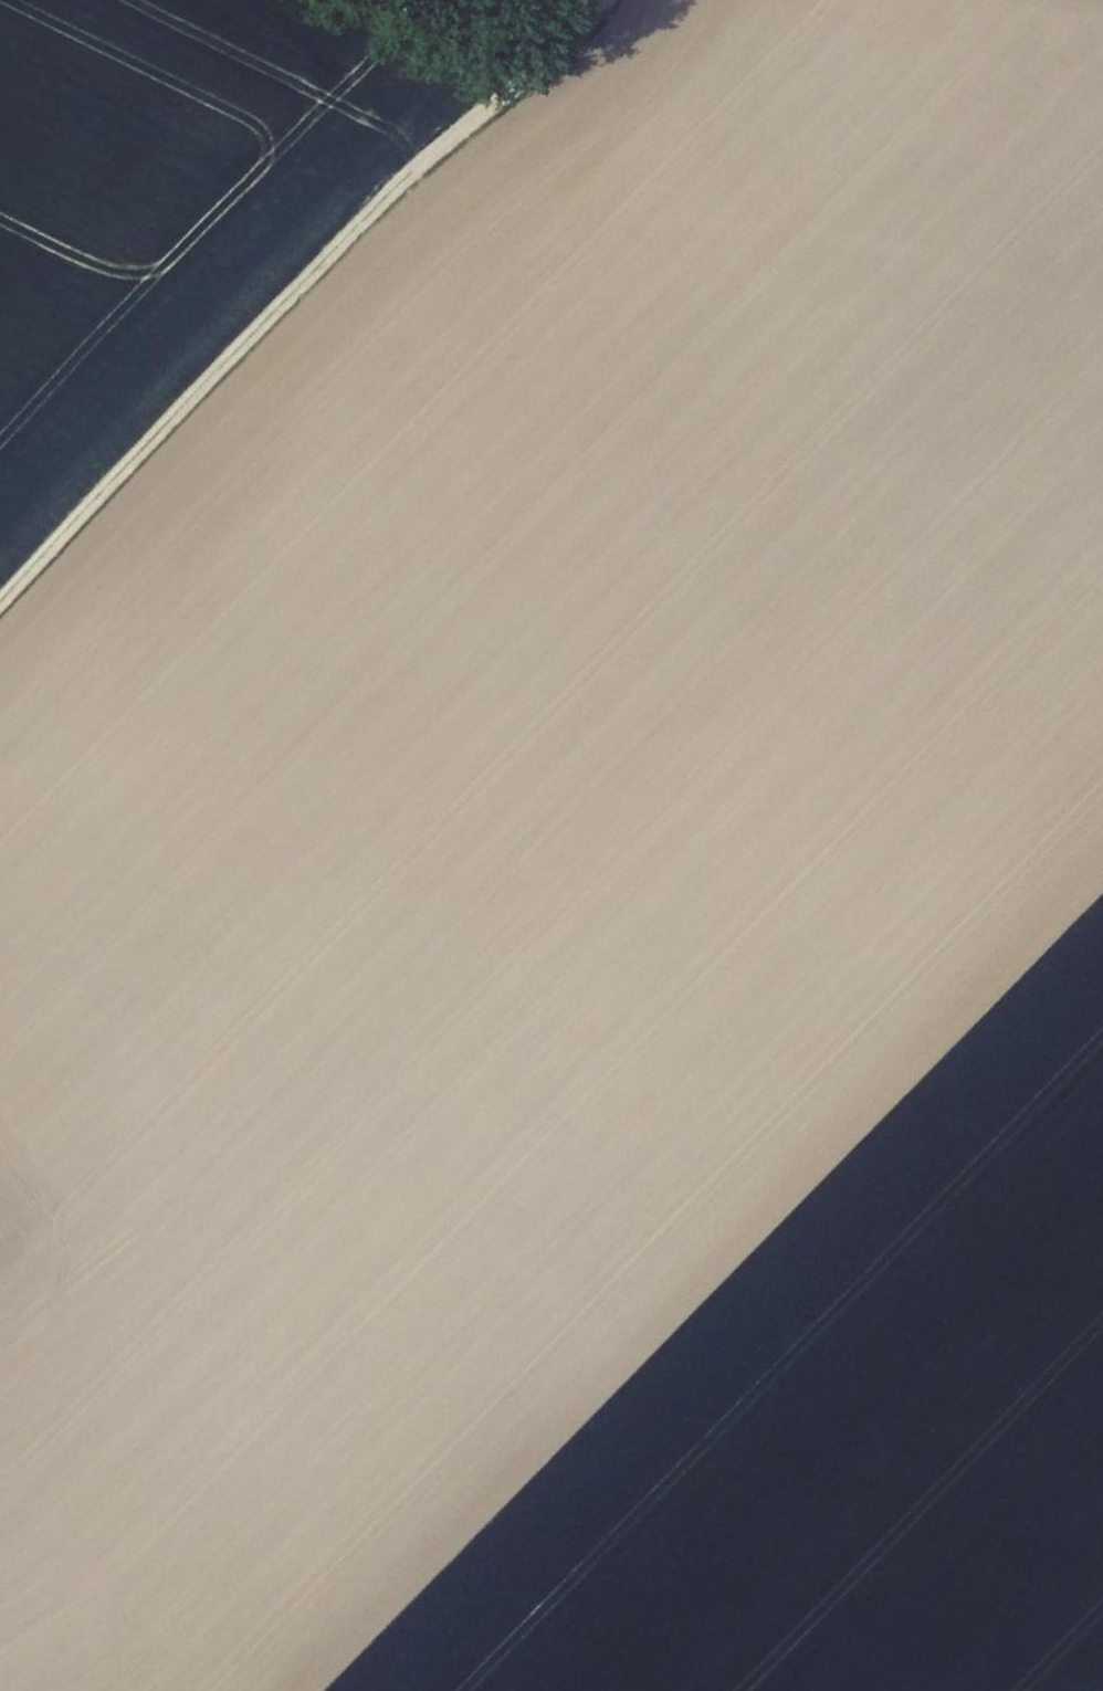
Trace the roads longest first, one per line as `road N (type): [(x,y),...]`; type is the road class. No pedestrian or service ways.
road 1 (track): [(603,0),(439,153),(0,602)]

